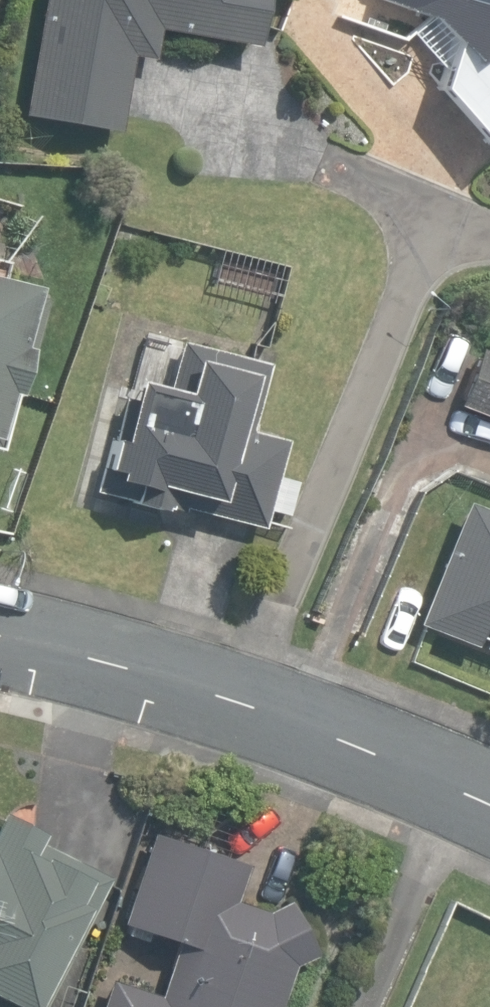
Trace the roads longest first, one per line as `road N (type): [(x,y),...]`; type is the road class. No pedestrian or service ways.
road 1 (residential): [(0,635),(251,708),(489,809)]

